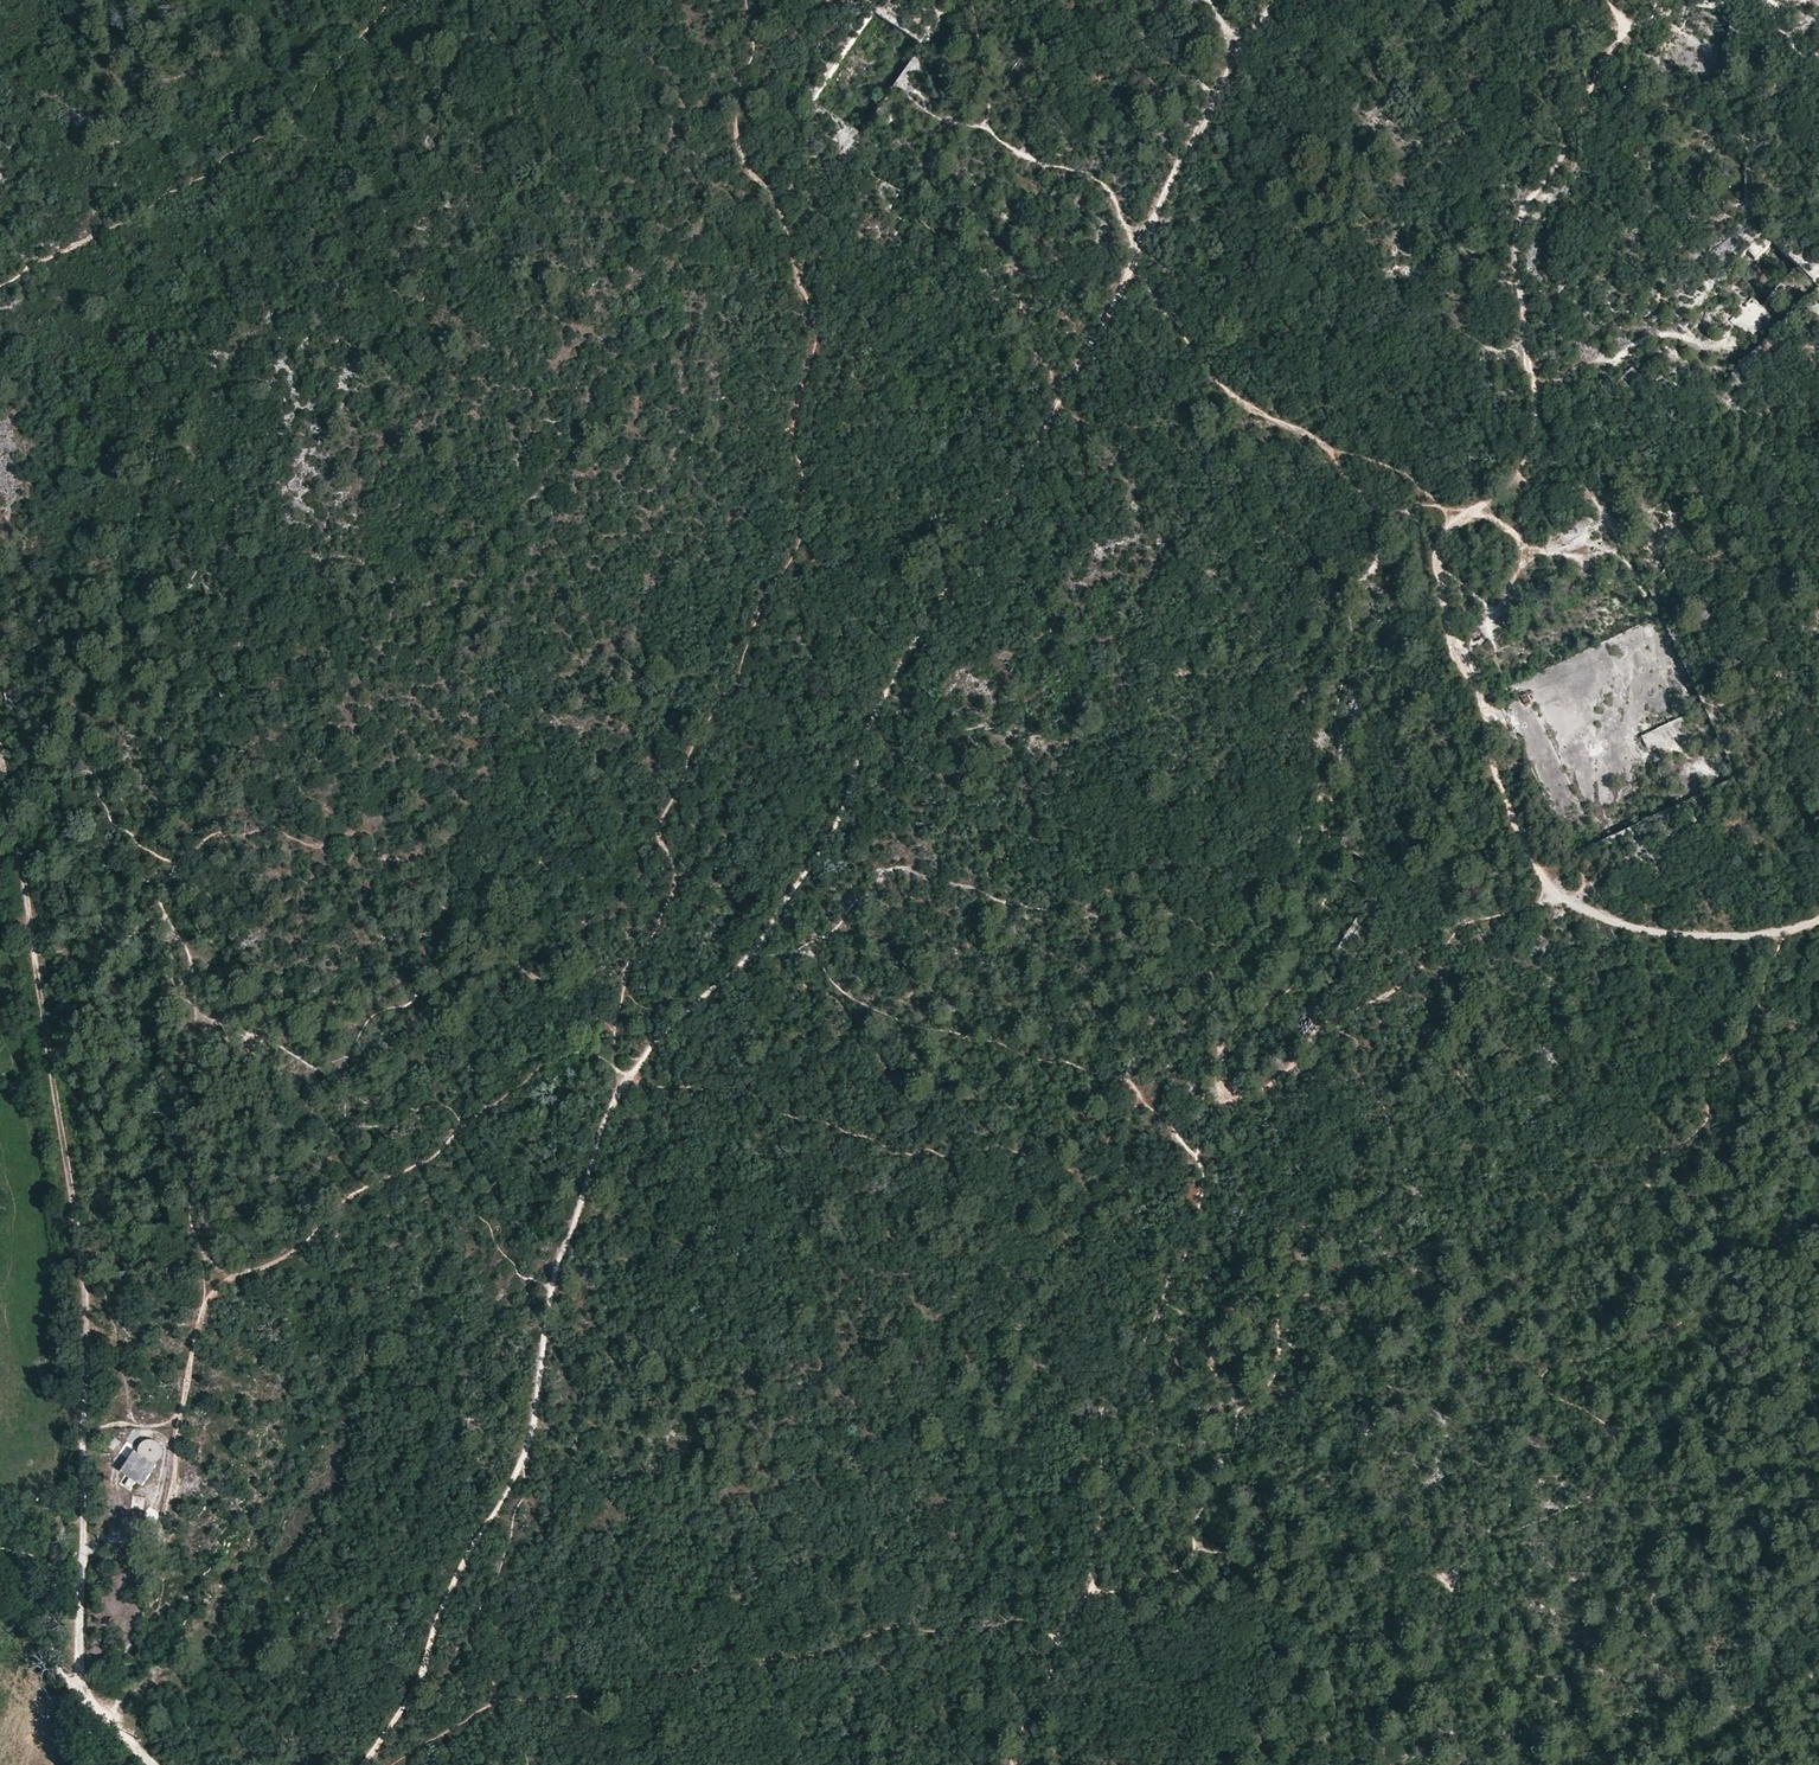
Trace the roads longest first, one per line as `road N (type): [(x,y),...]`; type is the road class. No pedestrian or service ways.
road 1 (track): [(619,1092),(672,1021),(750,956),(836,817),(872,712),(1056,411),(1072,360),(1237,46),(1275,0)]
road 2 (track): [(0,740),(81,1286),(80,1685)]
road 3 (track): [(363,1764),(420,1680),(434,1616),(533,1423),(556,1266),(619,1092)]
road 4 (track): [(1623,22),(1622,36),(1588,81),(1582,115),(1512,237),(1532,405),(1520,470),(1430,539)]
road 5 (track): [(1549,898),(1490,754),(1482,698),(1449,638),(1430,539)]
road 6 (track): [(1818,921),(1772,934),(1658,935),(1549,898)]

